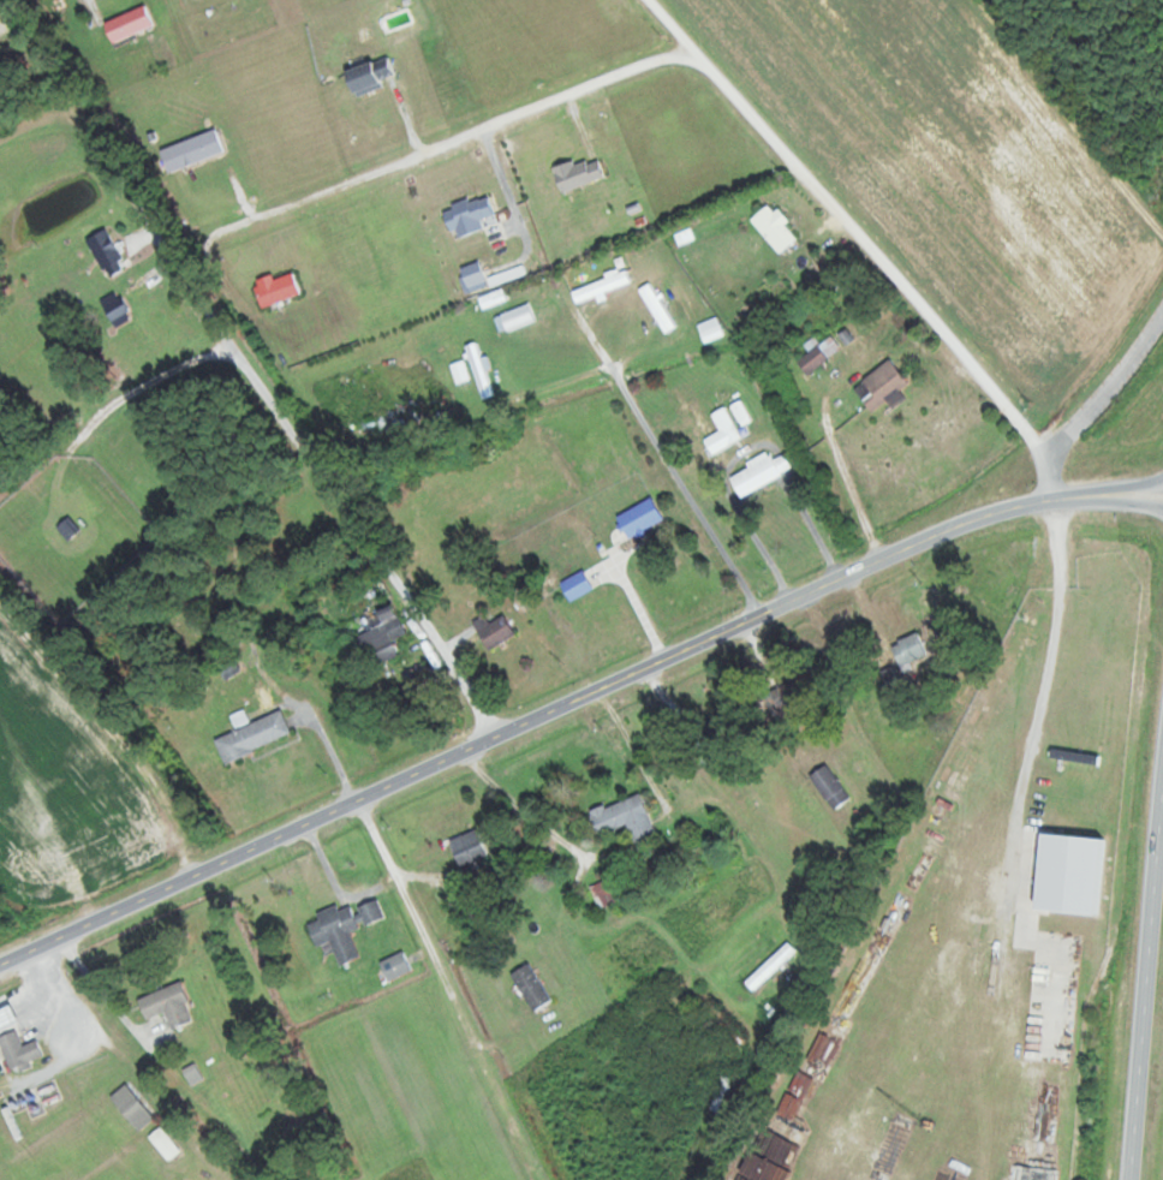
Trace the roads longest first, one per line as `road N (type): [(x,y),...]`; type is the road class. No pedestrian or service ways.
road 1 (secondary): [(0,964),(884,556),(1051,503),(1162,491)]
road 2 (residential): [(1051,503),(1046,455),(991,386),(644,0)]
road 3 (residential): [(688,50),(217,234)]
road 4 (residential): [(501,734),(235,350)]
road 5 (residential): [(364,798),(541,1179)]
road 6 (trunk): [(1162,812),(1132,1179)]
road 7 (residential): [(764,613),(589,336)]
road 8 (residential): [(97,919),(0,706)]
road 9 (residential): [(308,823),(395,990)]
road 10 (residential): [(364,798),(290,703)]

